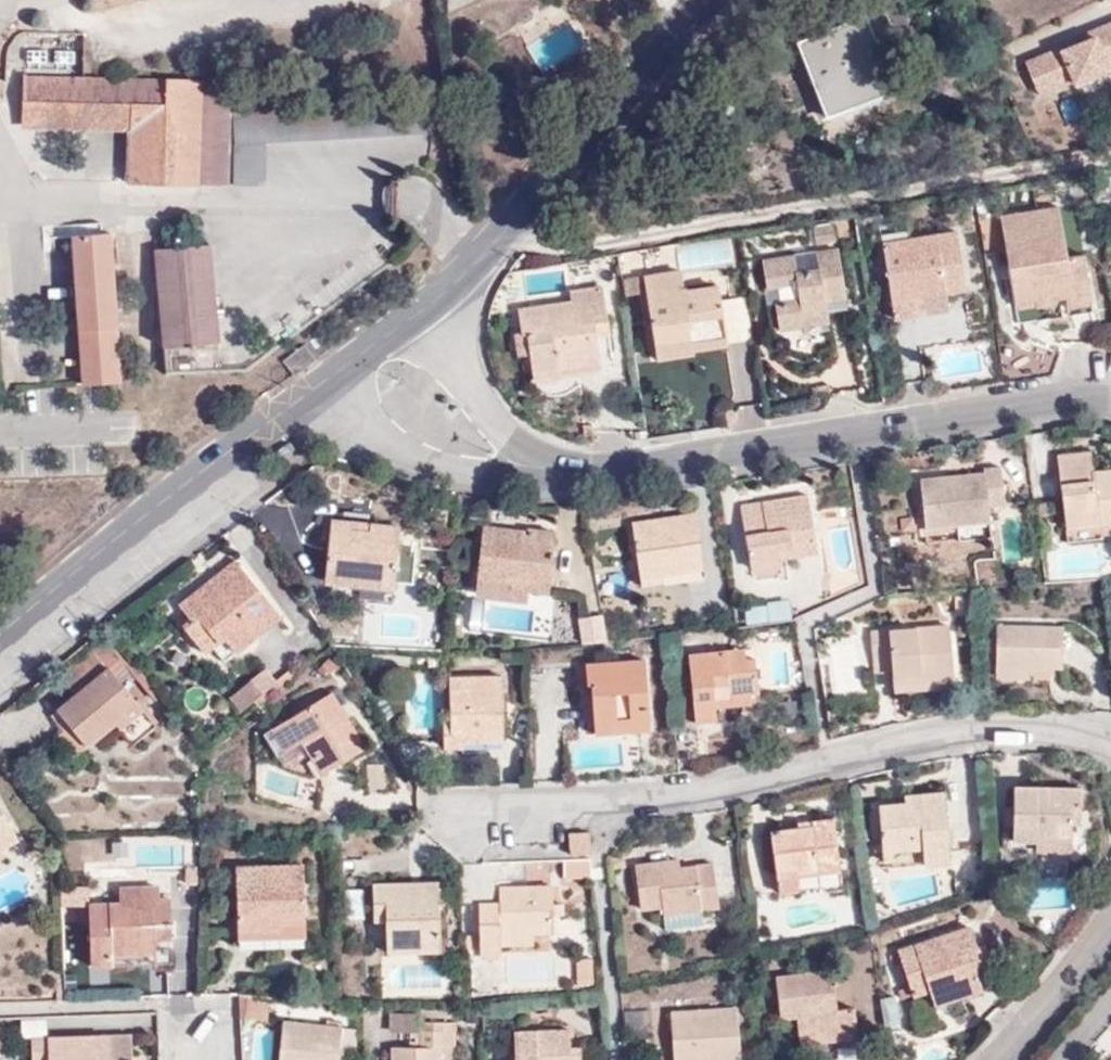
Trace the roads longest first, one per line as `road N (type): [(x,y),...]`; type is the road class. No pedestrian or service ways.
road 1 (residential): [(1110,738),(950,735),(783,774),(438,806)]
road 2 (residential): [(1110,395),(705,454),(554,462)]
road 3 (tertiary): [(426,308),(524,213),(713,0)]
road 4 (tertiary): [(0,640),(320,391)]
road 5 (residential): [(320,391),(419,466),(554,462)]
road 6 (residential): [(554,462),(470,392),(426,308)]
road 7 (residential): [(996,1059),(1110,927)]
road 8 (tertiary): [(320,391),(426,308)]

